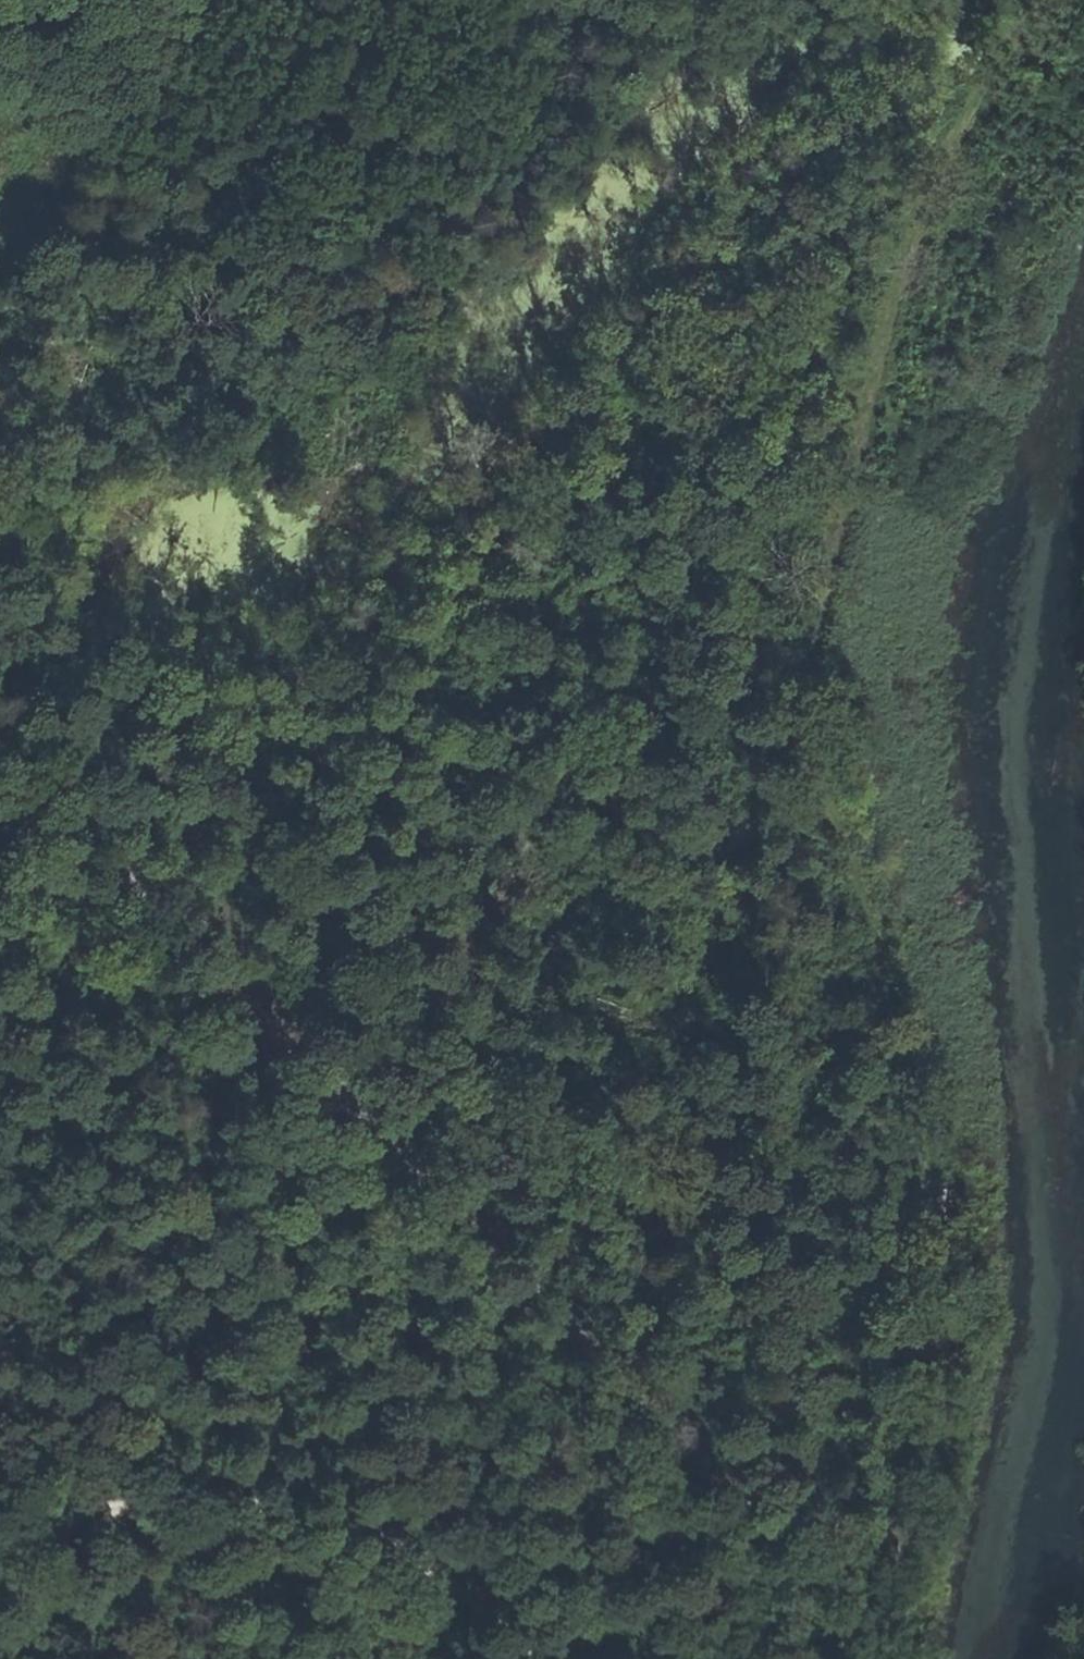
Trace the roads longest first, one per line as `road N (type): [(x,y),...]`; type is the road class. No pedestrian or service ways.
road 1 (track): [(1023,0),(970,73),(793,562),(806,715),(915,1142),(914,1403),(835,1658)]
road 2 (track): [(0,1577),(164,1547),(316,1552),(470,1616),(515,1658)]
road 3 (track): [(0,239),(47,168),(171,35),(189,0)]

